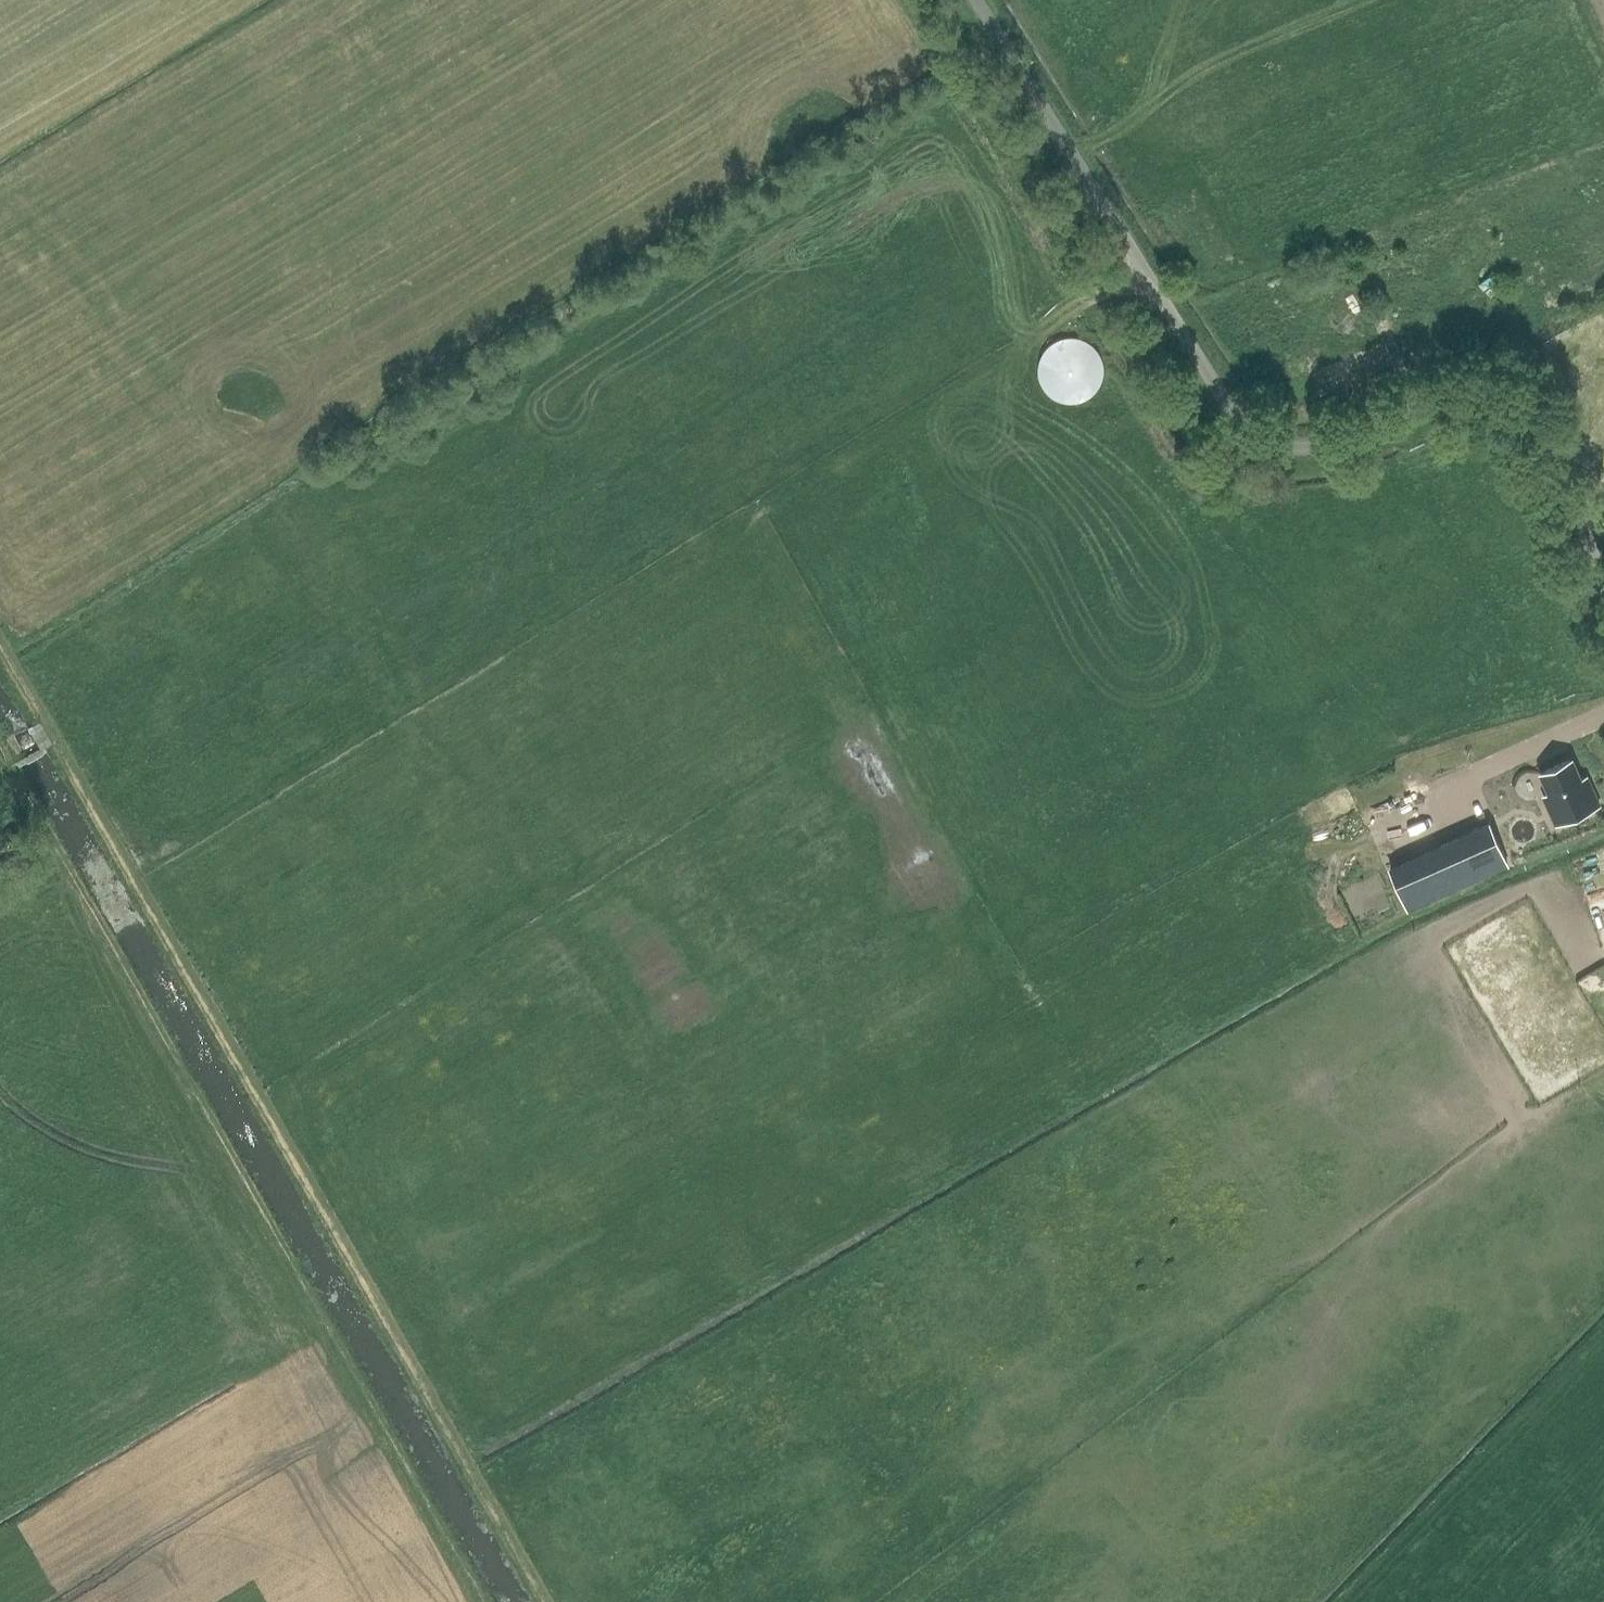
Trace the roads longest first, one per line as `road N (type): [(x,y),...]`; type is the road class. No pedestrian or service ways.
road 1 (track): [(541,1601),(0,643)]
road 2 (unclassified): [(1603,577),(1544,424),(1528,407),(1474,392),(1445,395),(1326,443),(1288,444),(1259,431),(1236,406),(984,0)]

